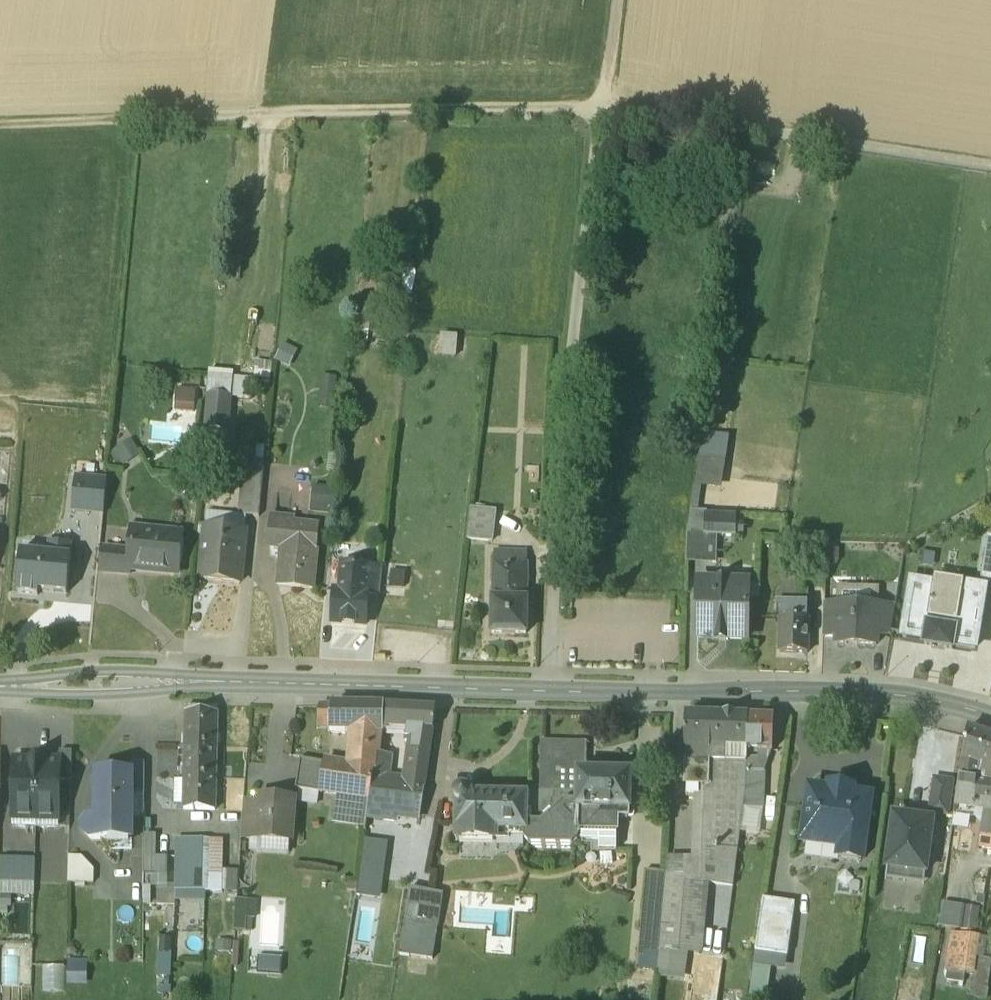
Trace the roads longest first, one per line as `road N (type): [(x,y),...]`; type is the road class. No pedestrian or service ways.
road 1 (secondary): [(0,677),(869,684),(940,693),(990,712)]
road 2 (track): [(544,680),(607,110),(990,167)]
road 3 (track): [(0,130),(607,110),(618,0)]

